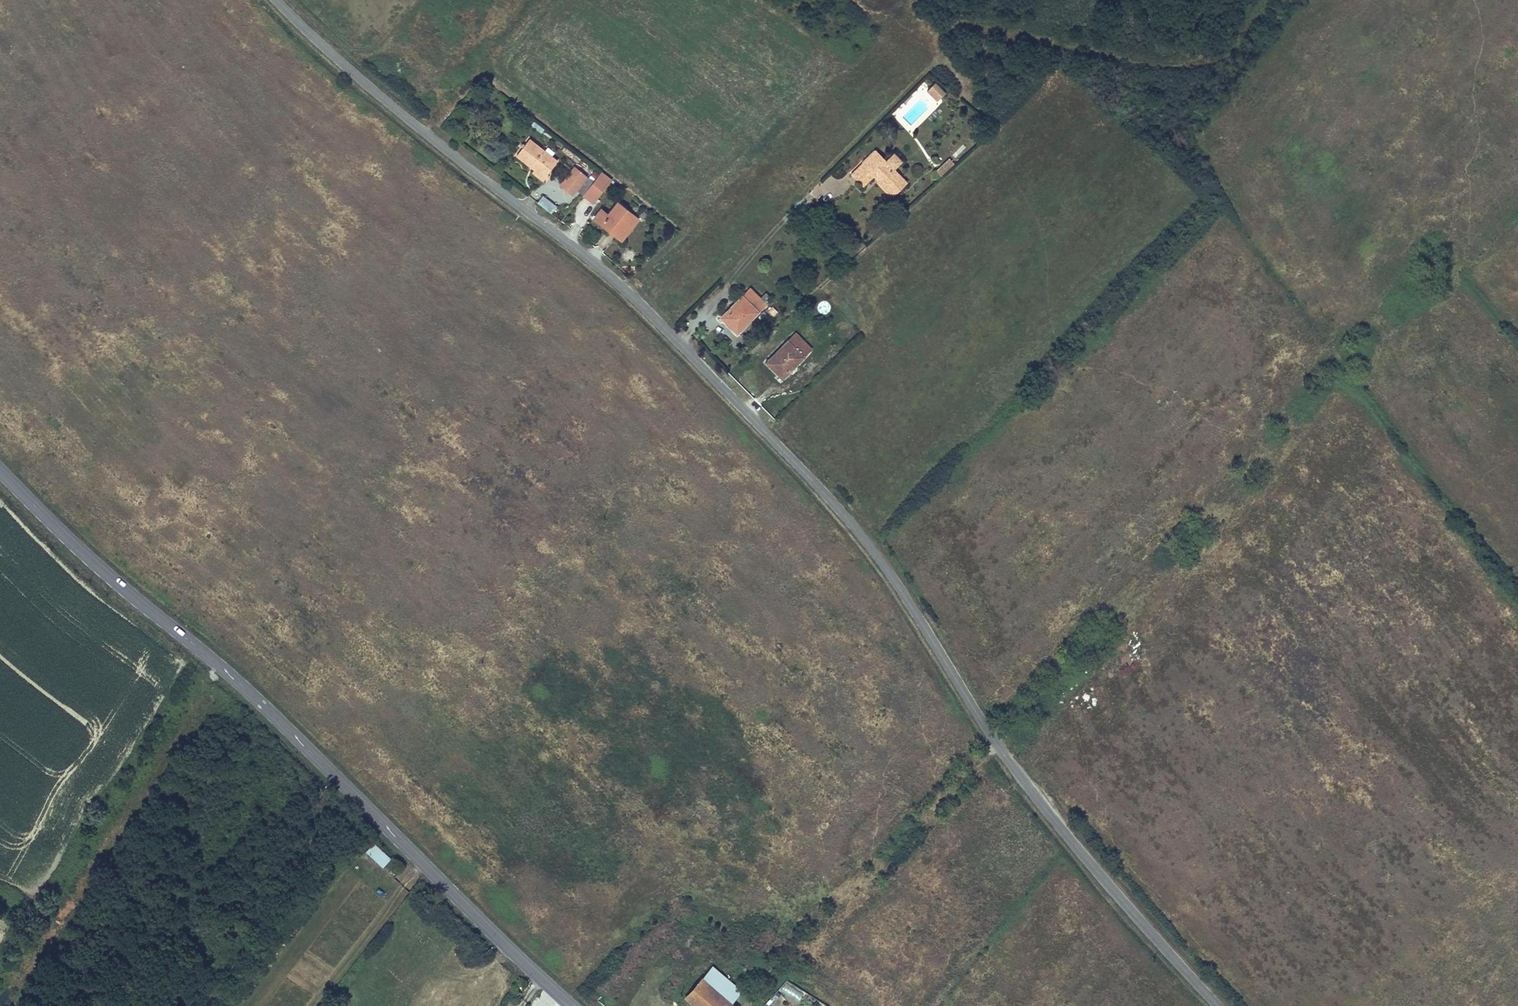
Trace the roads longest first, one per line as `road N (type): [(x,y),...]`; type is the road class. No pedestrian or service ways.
road 1 (unclassified): [(277,0),(396,108),(637,300),(834,504),(894,580),(998,746),(1219,1005)]
road 2 (secondary): [(0,470),(113,580),(263,705),(571,1005)]

